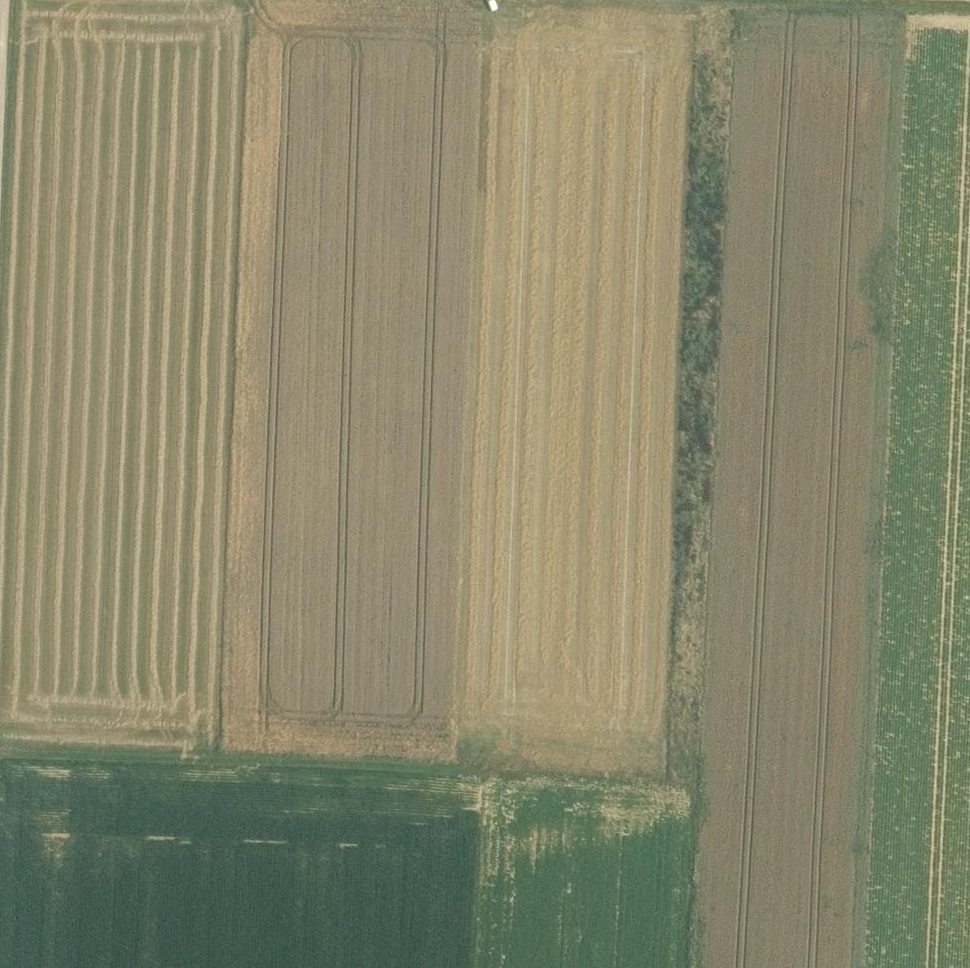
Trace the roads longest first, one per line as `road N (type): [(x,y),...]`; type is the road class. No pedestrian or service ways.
road 1 (track): [(481,775),(0,756)]
road 2 (track): [(613,0),(969,14)]
road 3 (track): [(6,0),(0,140)]

